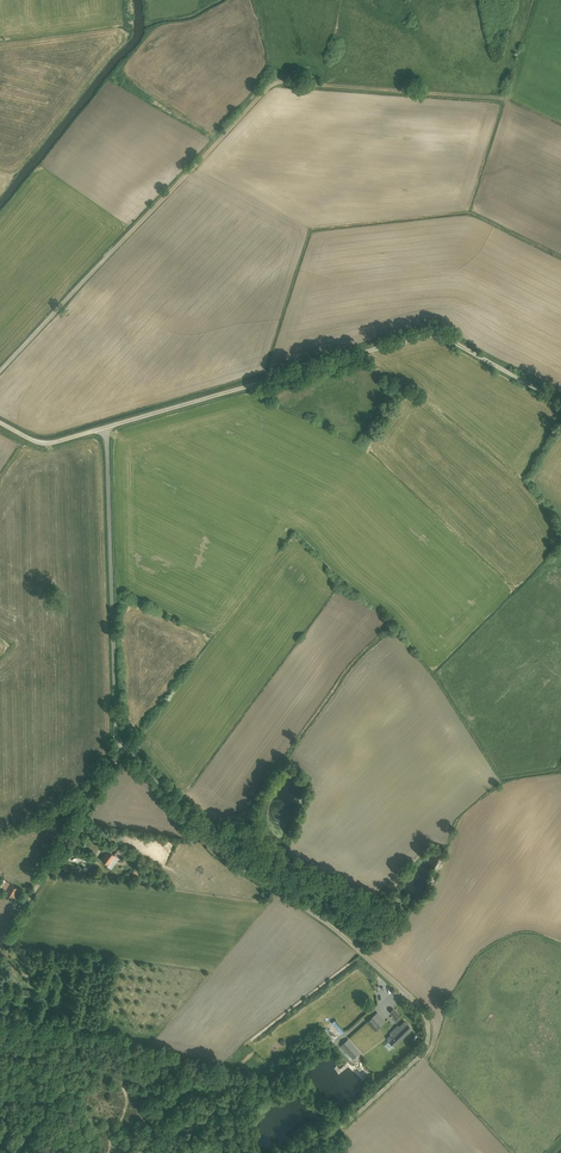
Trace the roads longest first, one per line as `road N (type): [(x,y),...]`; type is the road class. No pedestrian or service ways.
road 1 (track): [(0,369),(273,81),(490,96)]
road 2 (track): [(296,1152),(380,1095),(420,1056),(430,1038),(426,1021),(420,1006),(326,922),(225,858),(137,753),(122,746)]
road 3 (track): [(107,428),(444,335),(560,403)]
road 4 (track): [(122,746),(107,428)]
road 5 (track): [(0,948),(122,746)]

